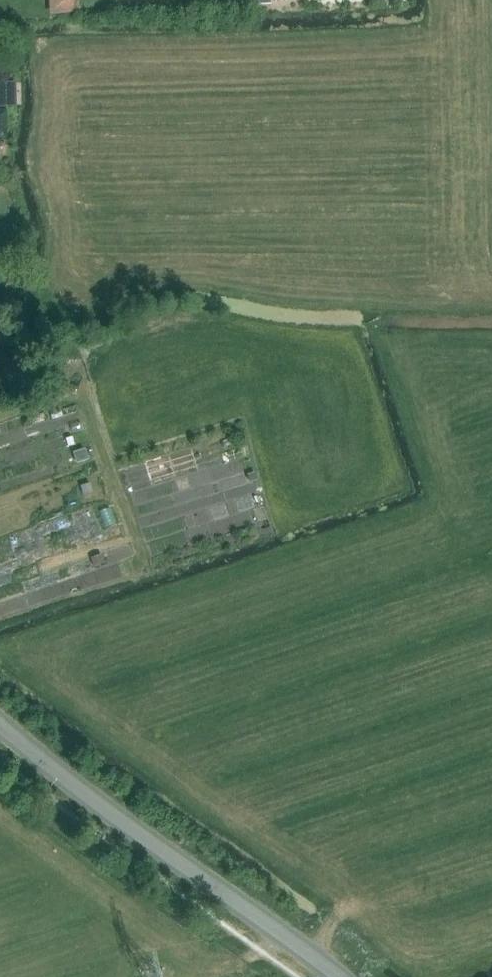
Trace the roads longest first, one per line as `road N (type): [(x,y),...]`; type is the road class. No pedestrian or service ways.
road 1 (tertiary): [(339,976),(0,724)]

